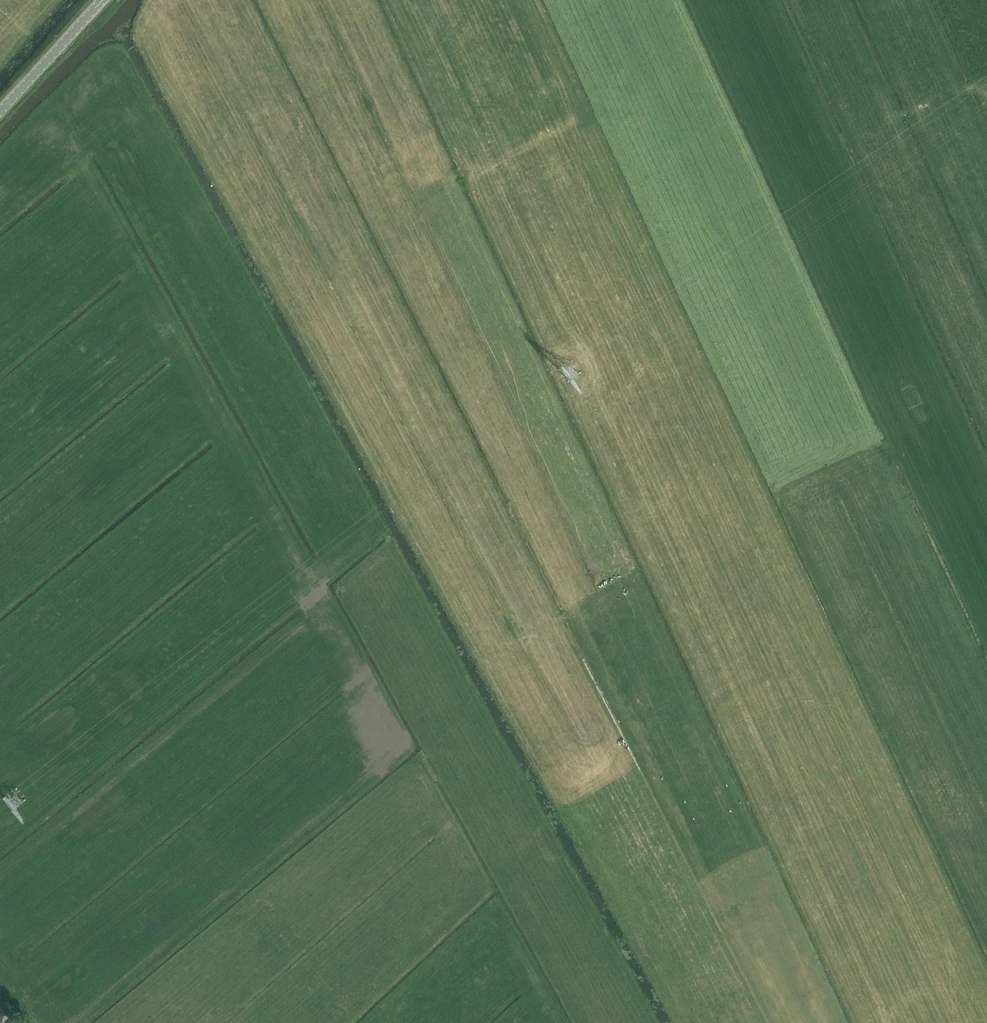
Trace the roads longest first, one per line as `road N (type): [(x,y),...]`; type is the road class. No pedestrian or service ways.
road 1 (unclassified): [(0,111),(101,0)]

